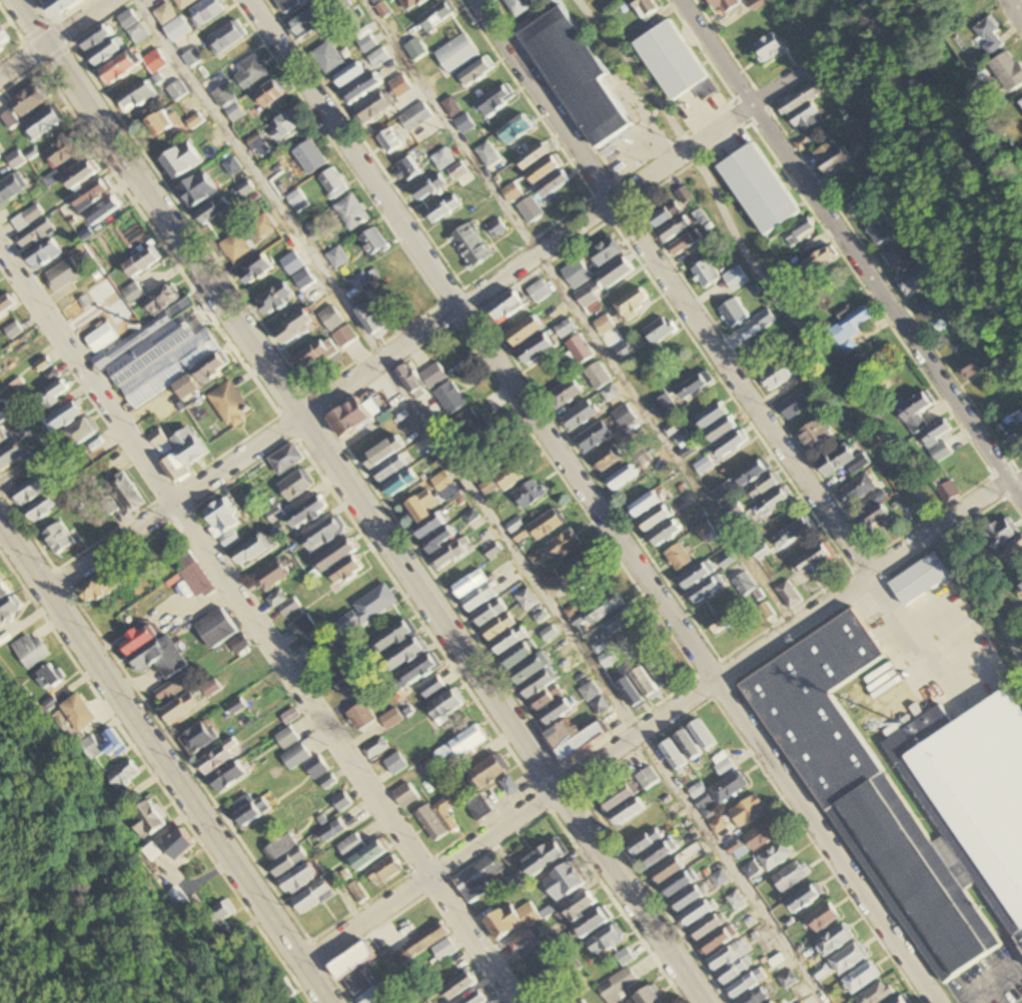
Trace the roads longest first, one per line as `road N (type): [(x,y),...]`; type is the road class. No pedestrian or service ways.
road 1 (residential): [(937,1002),(712,683),(468,307),(248,0)]
road 2 (residential): [(702,1002),(312,416),(13,0)]
road 3 (residential): [(51,593),(820,69)]
road 4 (residential): [(517,1002),(0,242)]
road 5 (residential): [(303,961),(933,529)]
road 6 (residential): [(866,579),(478,0)]
road 7 (residential): [(1021,498),(688,0)]
road 8 (primary): [(331,1002),(0,521)]
road 9 (residential): [(0,86),(124,0)]

